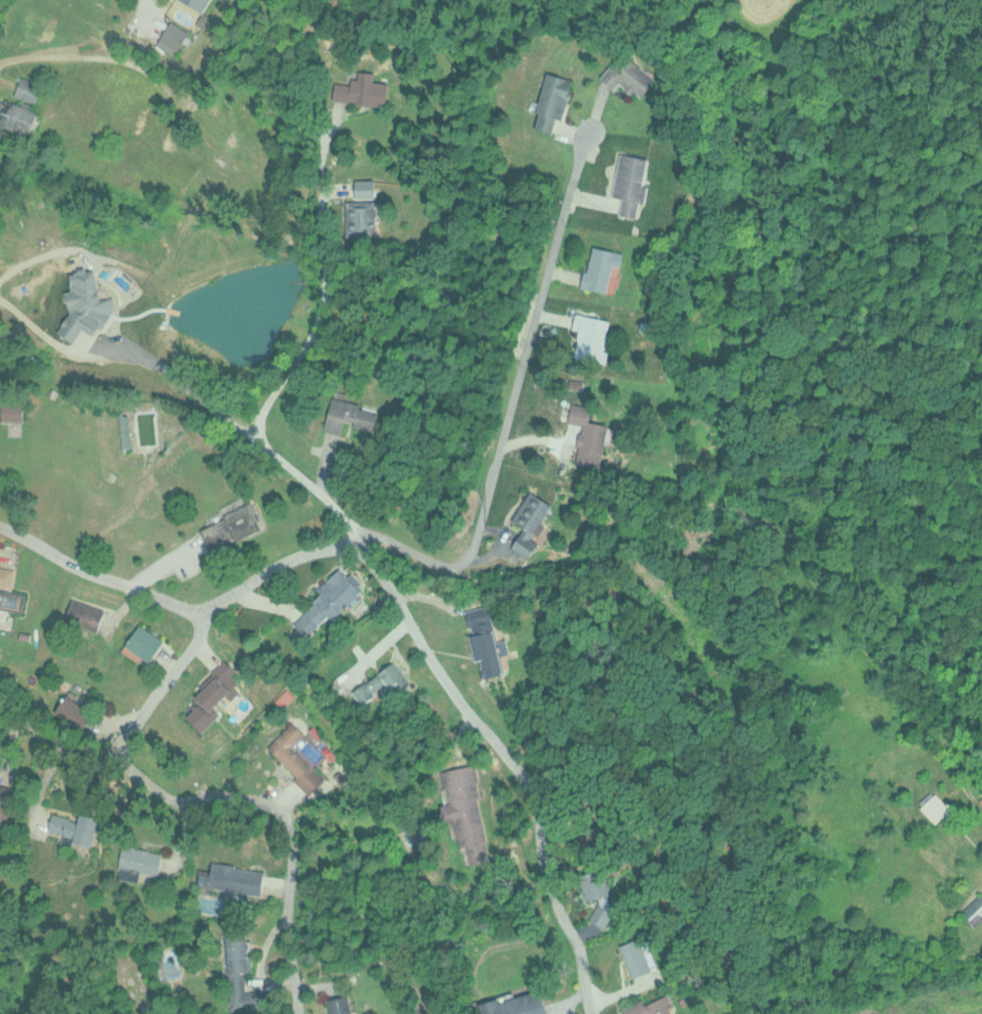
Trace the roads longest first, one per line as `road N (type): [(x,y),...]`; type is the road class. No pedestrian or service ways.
road 1 (residential): [(0,525),(80,568),(190,609),(215,606),(325,546),(360,553),(540,797),(544,869),(583,961),(593,1013)]
road 2 (track): [(459,562),(473,579),(508,588),(611,553),(709,502),(732,496),(756,505),(761,471),(786,436),(823,431),(877,441),(981,473)]
road 3 (residential): [(362,531),(445,562),(467,556),(586,129)]
road 4 (residential): [(362,531),(348,527),(259,435),(261,409),(319,319),(317,166),(335,114)]
road 5 (residential): [(114,759),(166,796),(256,798),(289,815),(287,939),(295,1013)]
road 6 (residential): [(204,609),(194,644),(114,759)]

